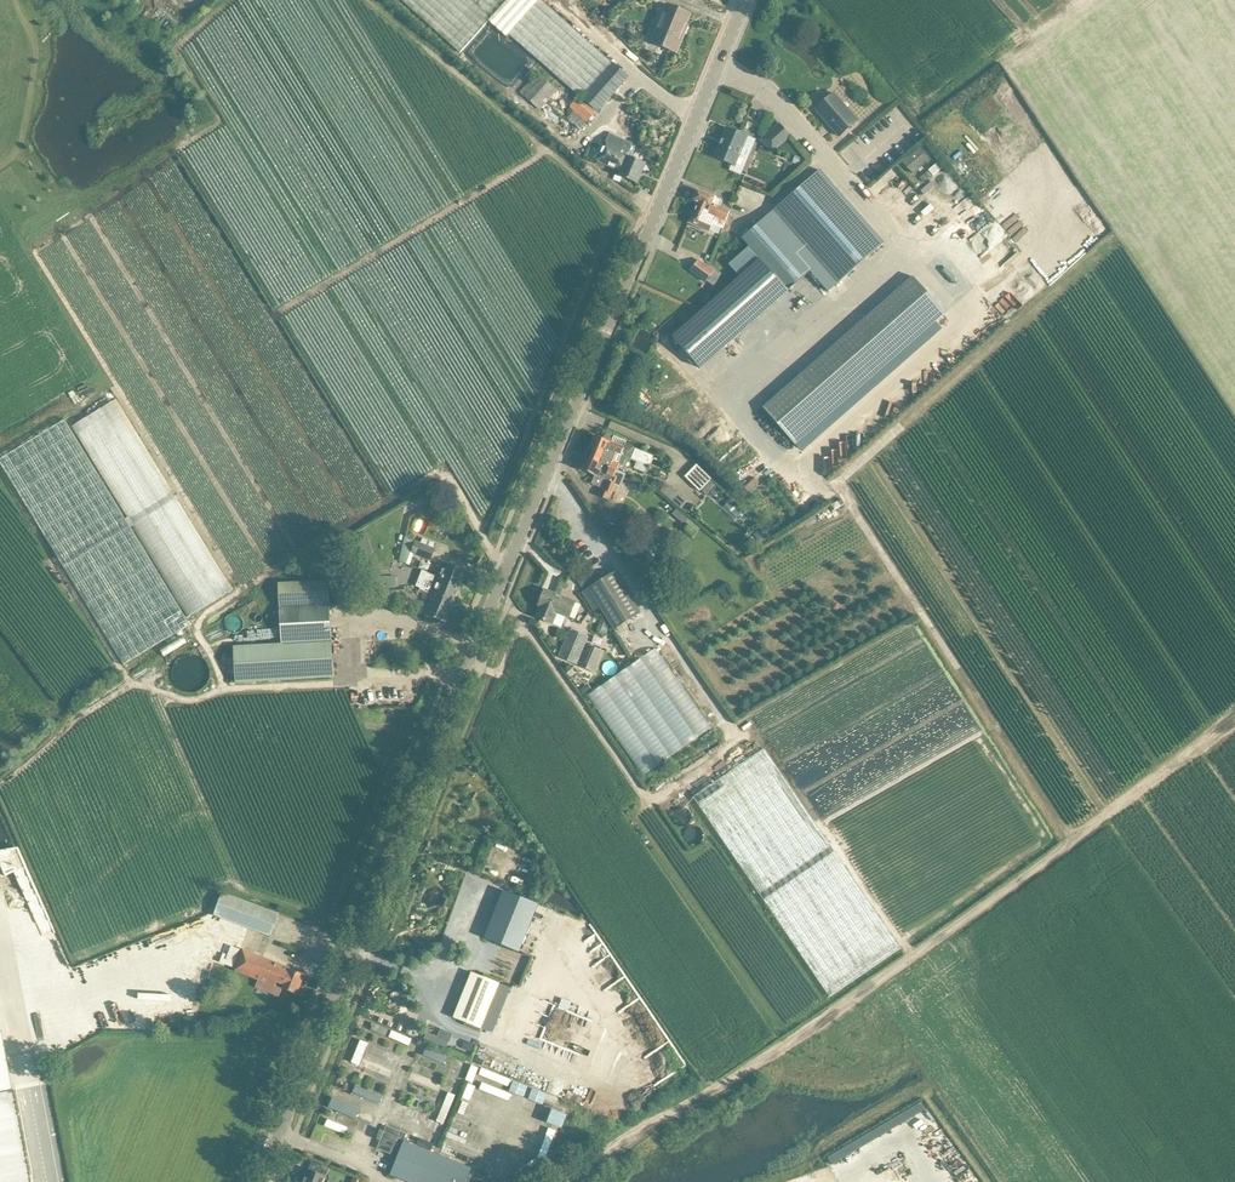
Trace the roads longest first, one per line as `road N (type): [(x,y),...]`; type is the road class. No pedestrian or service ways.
road 1 (tertiary): [(260,1181),(745,0)]
road 2 (track): [(1234,710),(886,974),(556,1181)]

